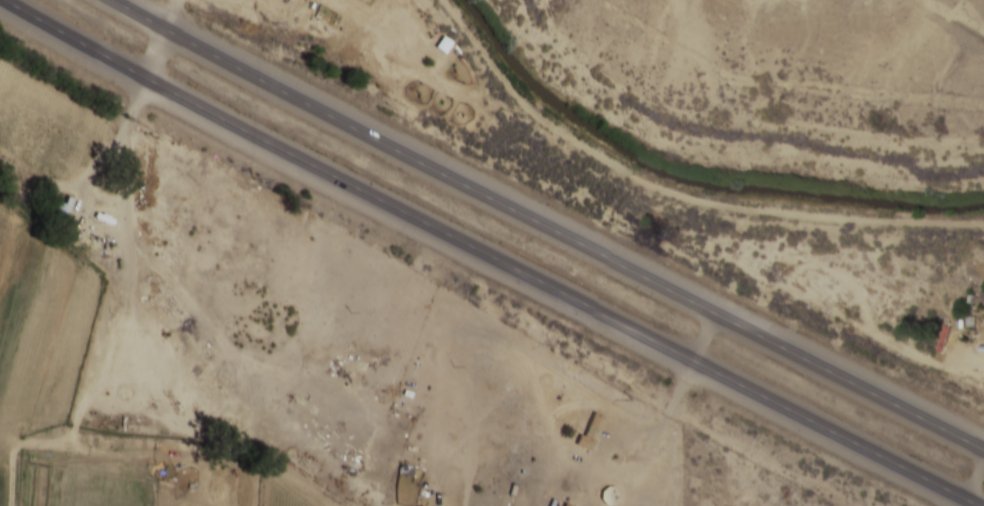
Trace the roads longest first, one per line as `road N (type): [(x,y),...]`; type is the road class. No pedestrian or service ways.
road 1 (trunk): [(6,0),(134,75),(975,505)]
road 2 (trunk): [(983,450),(114,0)]

